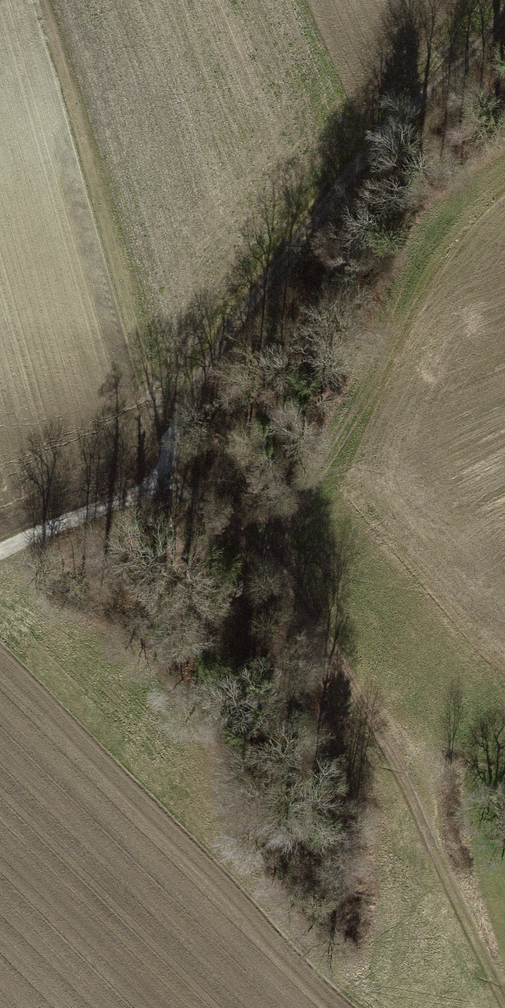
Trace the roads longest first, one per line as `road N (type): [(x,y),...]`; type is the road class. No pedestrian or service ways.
road 1 (track): [(159,479),(227,519),(319,630),(410,793),(504,999)]
road 2 (track): [(159,479),(170,442),(241,320),(388,135),(472,59),(504,17)]
road 3 (track): [(36,0),(170,442)]
road 4 (track): [(0,552),(159,479)]

